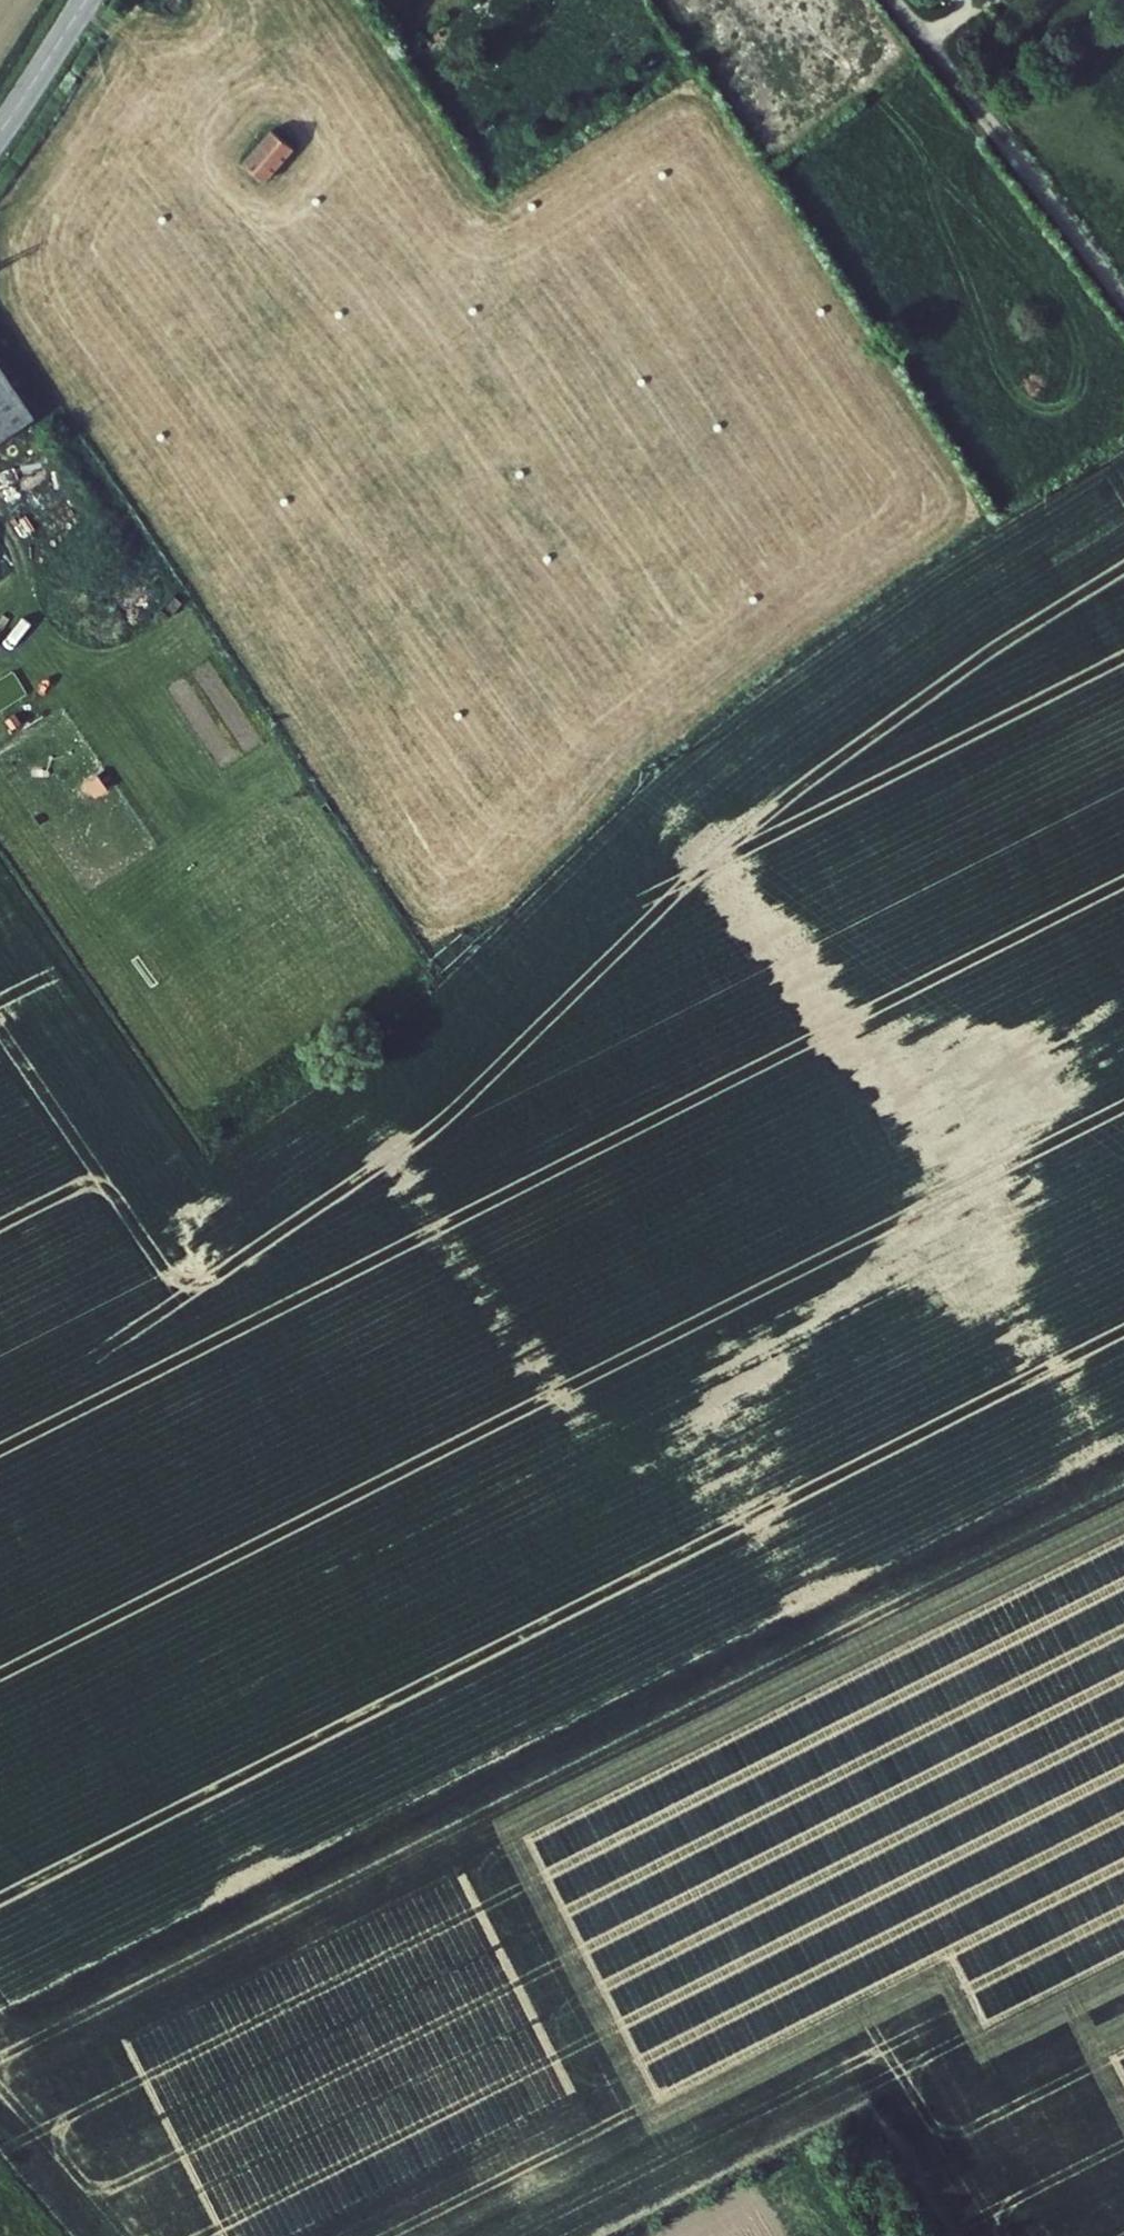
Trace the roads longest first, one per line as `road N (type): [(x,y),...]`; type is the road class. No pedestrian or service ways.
road 1 (unclassified): [(892,0),(1123,299)]
road 2 (tertiary): [(88,0),(0,134)]

